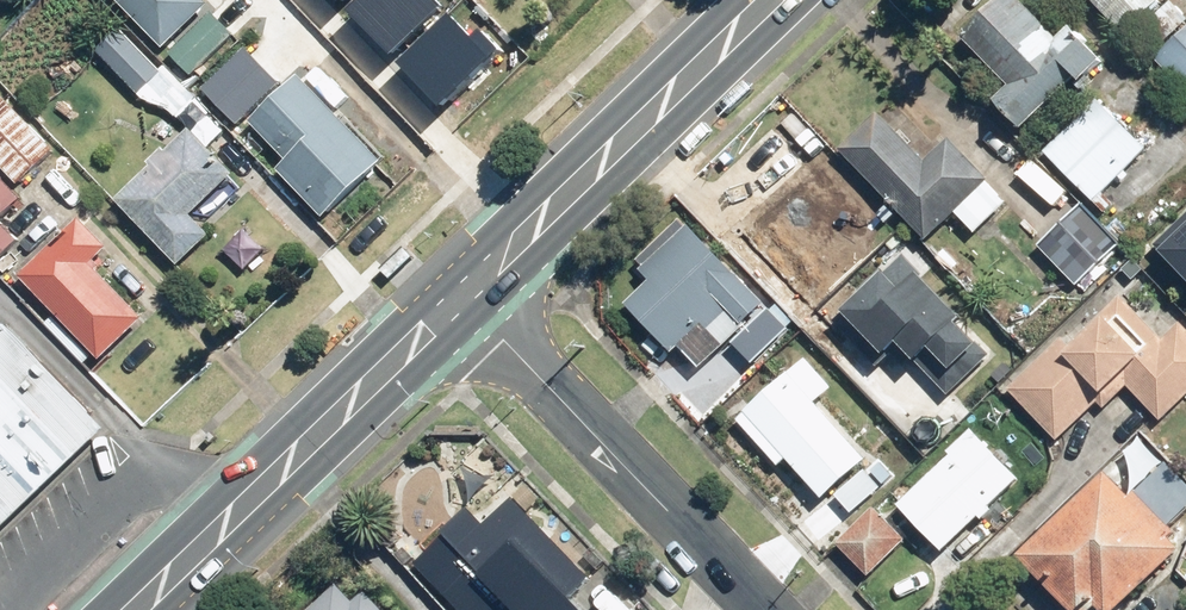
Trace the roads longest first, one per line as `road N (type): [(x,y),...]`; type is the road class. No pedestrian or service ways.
road 1 (primary): [(134,609),(473,292)]
road 2 (residential): [(473,292),(776,609)]
road 3 (primary): [(473,292),(778,0)]

